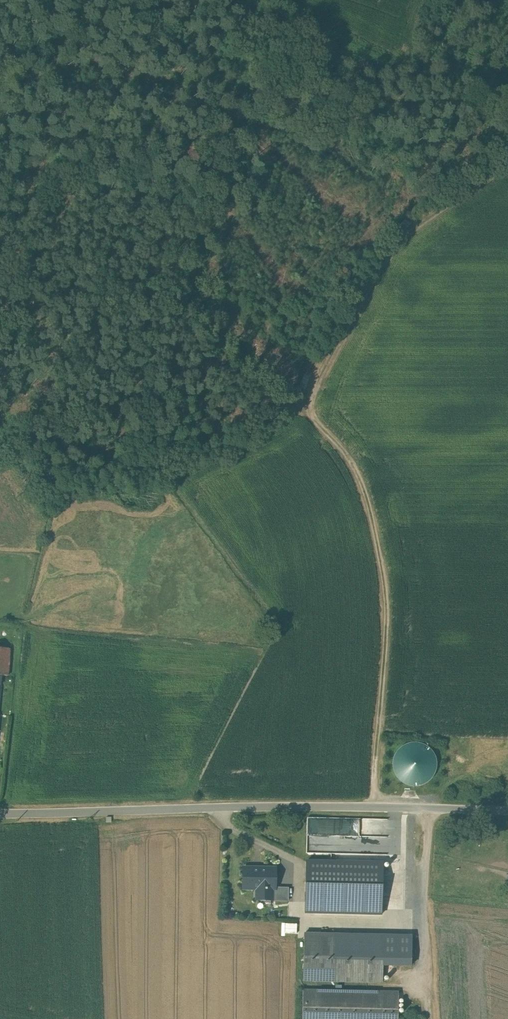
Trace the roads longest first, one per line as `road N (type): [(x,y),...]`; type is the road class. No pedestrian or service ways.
road 1 (track): [(376,810),(383,559),(357,472),(308,406),(393,241),(507,153)]
road 2 (unclassified): [(507,810),(0,810)]
road 3 (track): [(308,406),(290,401),(191,307),(267,0)]
road 4 (track): [(428,810),(429,1018)]

